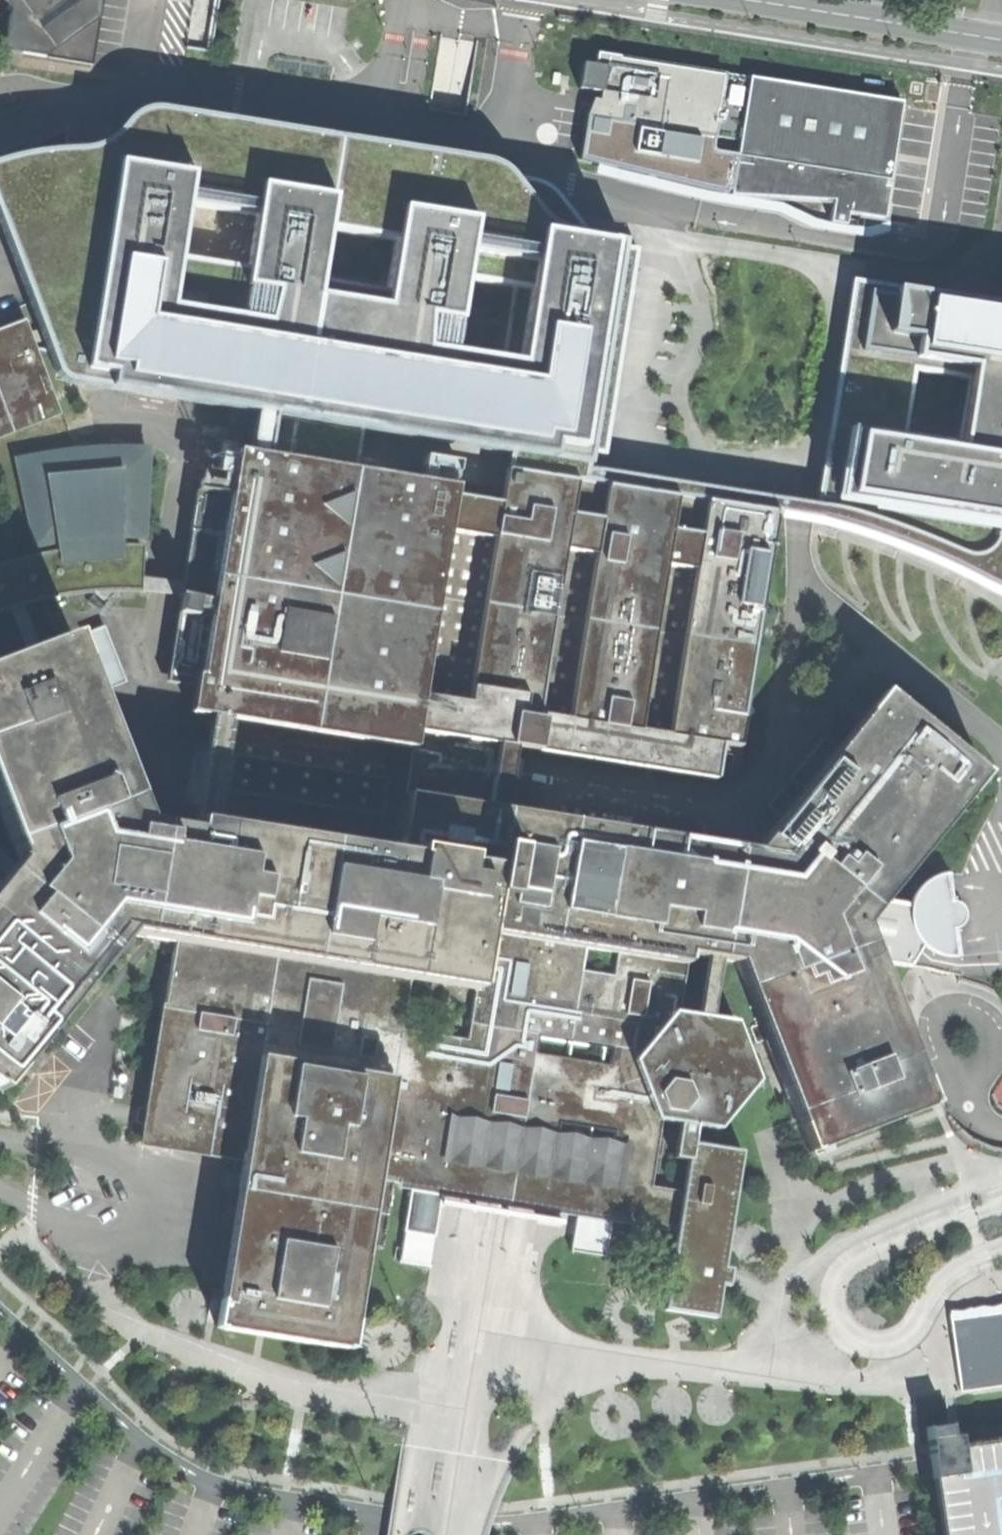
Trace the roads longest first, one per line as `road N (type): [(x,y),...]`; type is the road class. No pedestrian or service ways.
road 1 (tertiary): [(991,37),(757,0)]

